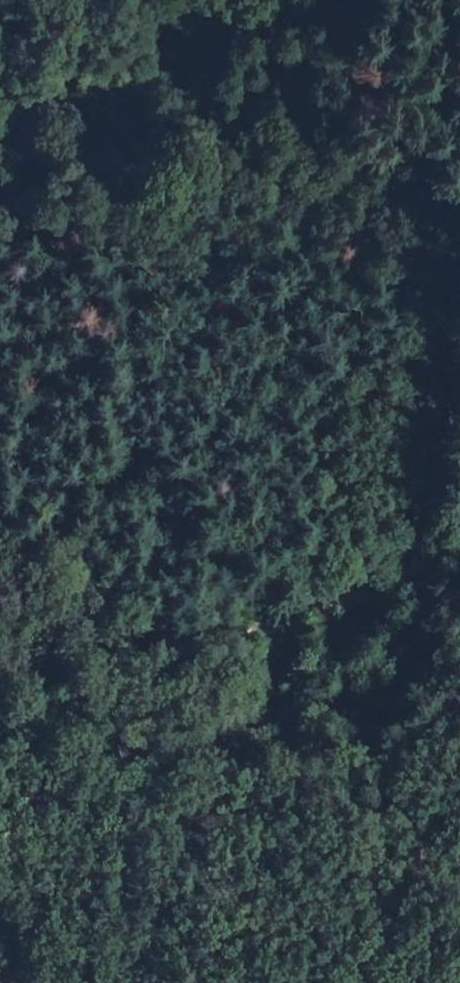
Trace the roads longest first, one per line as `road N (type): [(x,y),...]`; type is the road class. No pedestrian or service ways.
road 1 (track): [(0,680),(459,568)]

